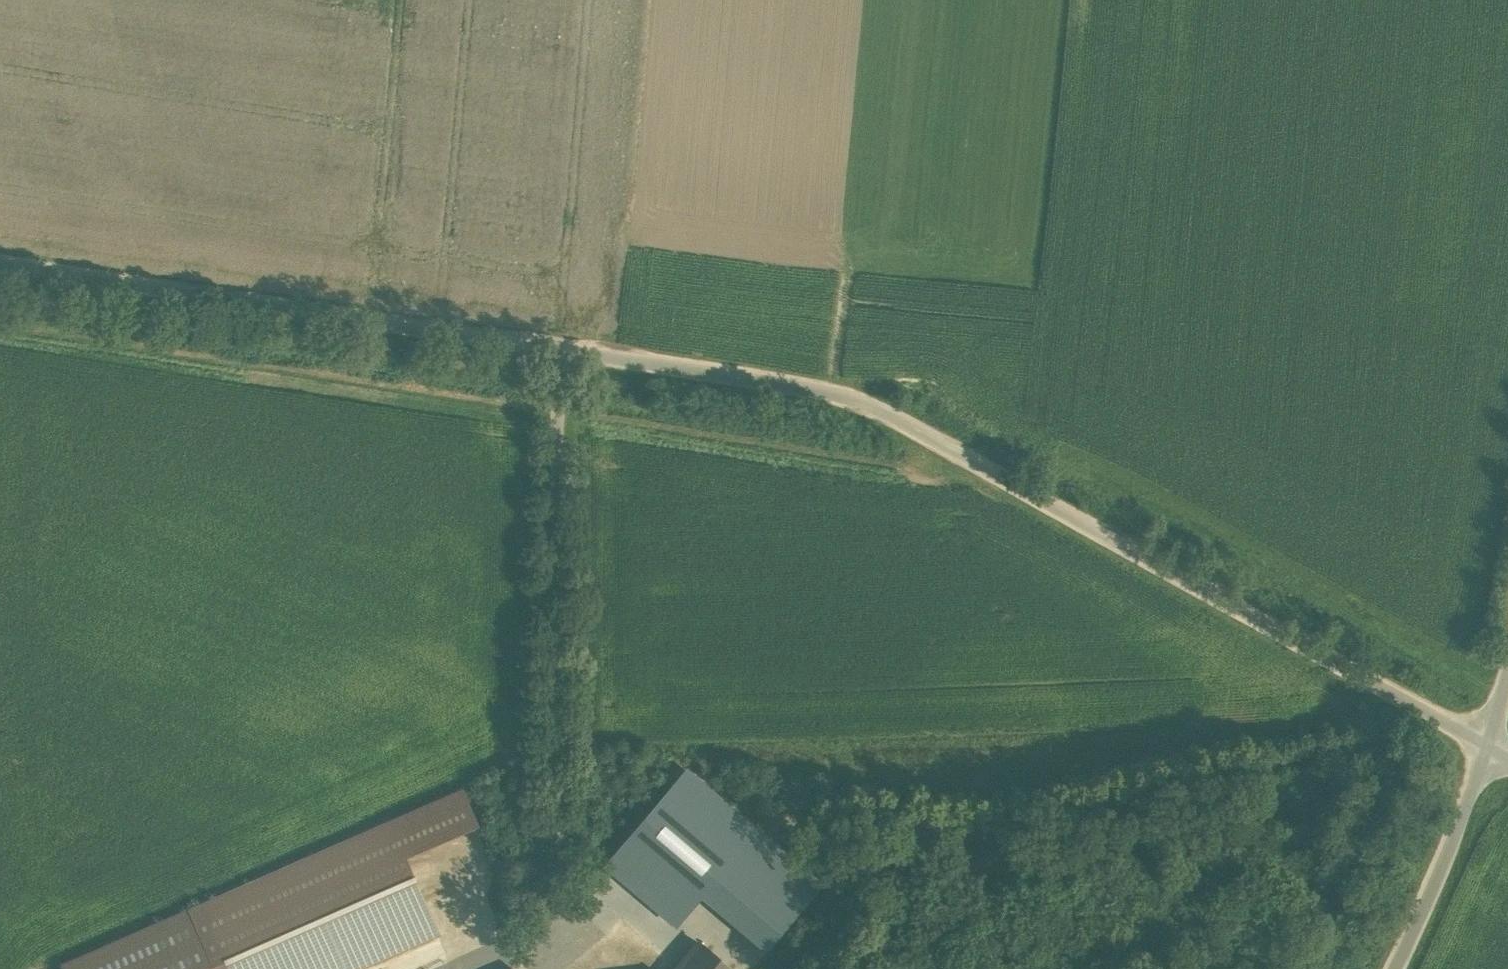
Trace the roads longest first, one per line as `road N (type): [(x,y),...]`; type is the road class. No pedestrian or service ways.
road 1 (unclassified): [(0,261),(792,387),(864,409),(1490,753)]
road 2 (unclassified): [(1388,968),(1490,753)]

